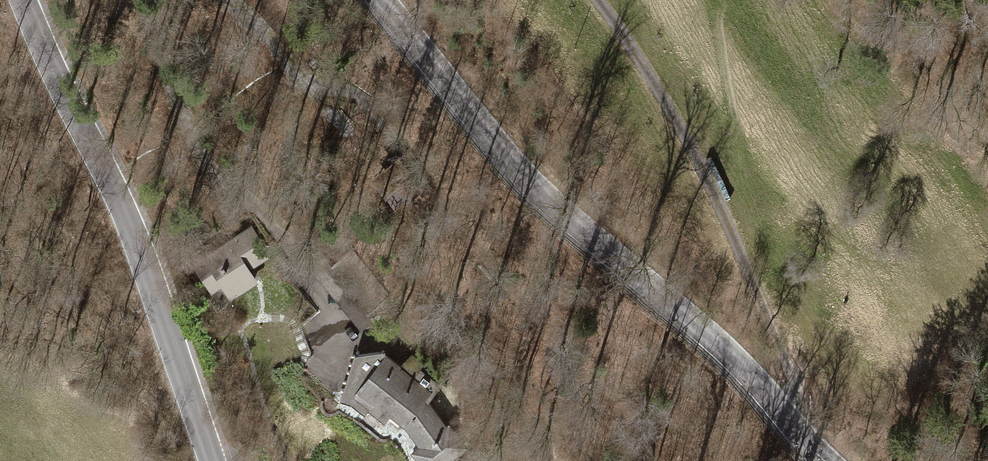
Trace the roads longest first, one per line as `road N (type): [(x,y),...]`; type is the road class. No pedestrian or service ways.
road 1 (tertiary): [(826,460),(731,354),(525,177),(382,0)]
road 2 (track): [(834,460),(766,306),(630,49),(590,0)]
road 3 (tertiary): [(25,0),(113,183),(213,460)]

